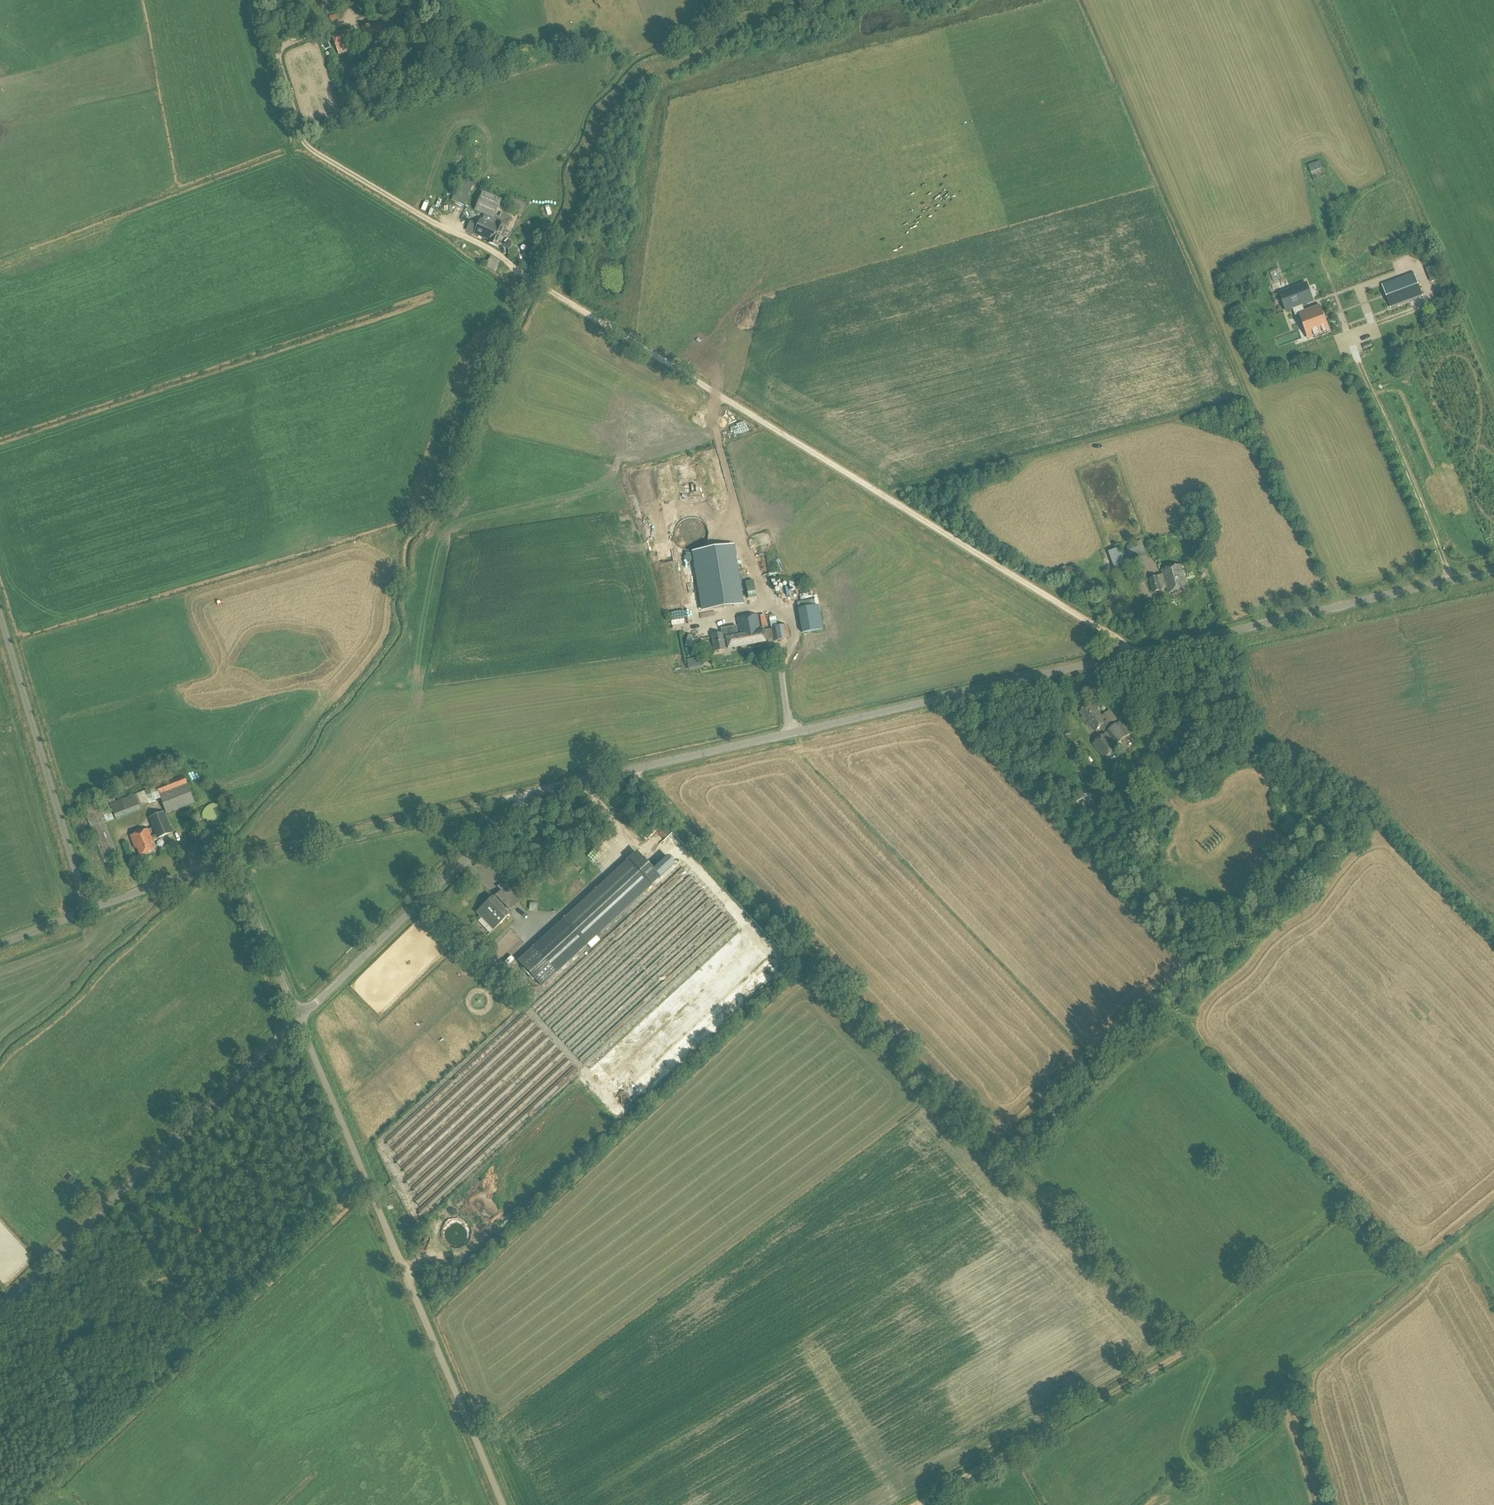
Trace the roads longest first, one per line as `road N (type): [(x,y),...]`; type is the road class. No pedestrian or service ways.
road 1 (unclassified): [(298,1020),(507,809),(543,788),(1493,568)]
road 2 (track): [(1373,812),(1003,1155),(632,772)]
road 3 (track): [(916,1504),(1176,1355),(1178,1346),(1003,1155)]
road 4 (unclassified): [(501,1504),(298,1020)]
road 5 (unclassified): [(0,1310),(298,1020)]
road 6 (track): [(222,863),(543,788)]
road 7 (unclassified): [(298,1020),(242,880),(222,863),(88,912)]
road 8 (unclassified): [(88,912),(0,617)]

